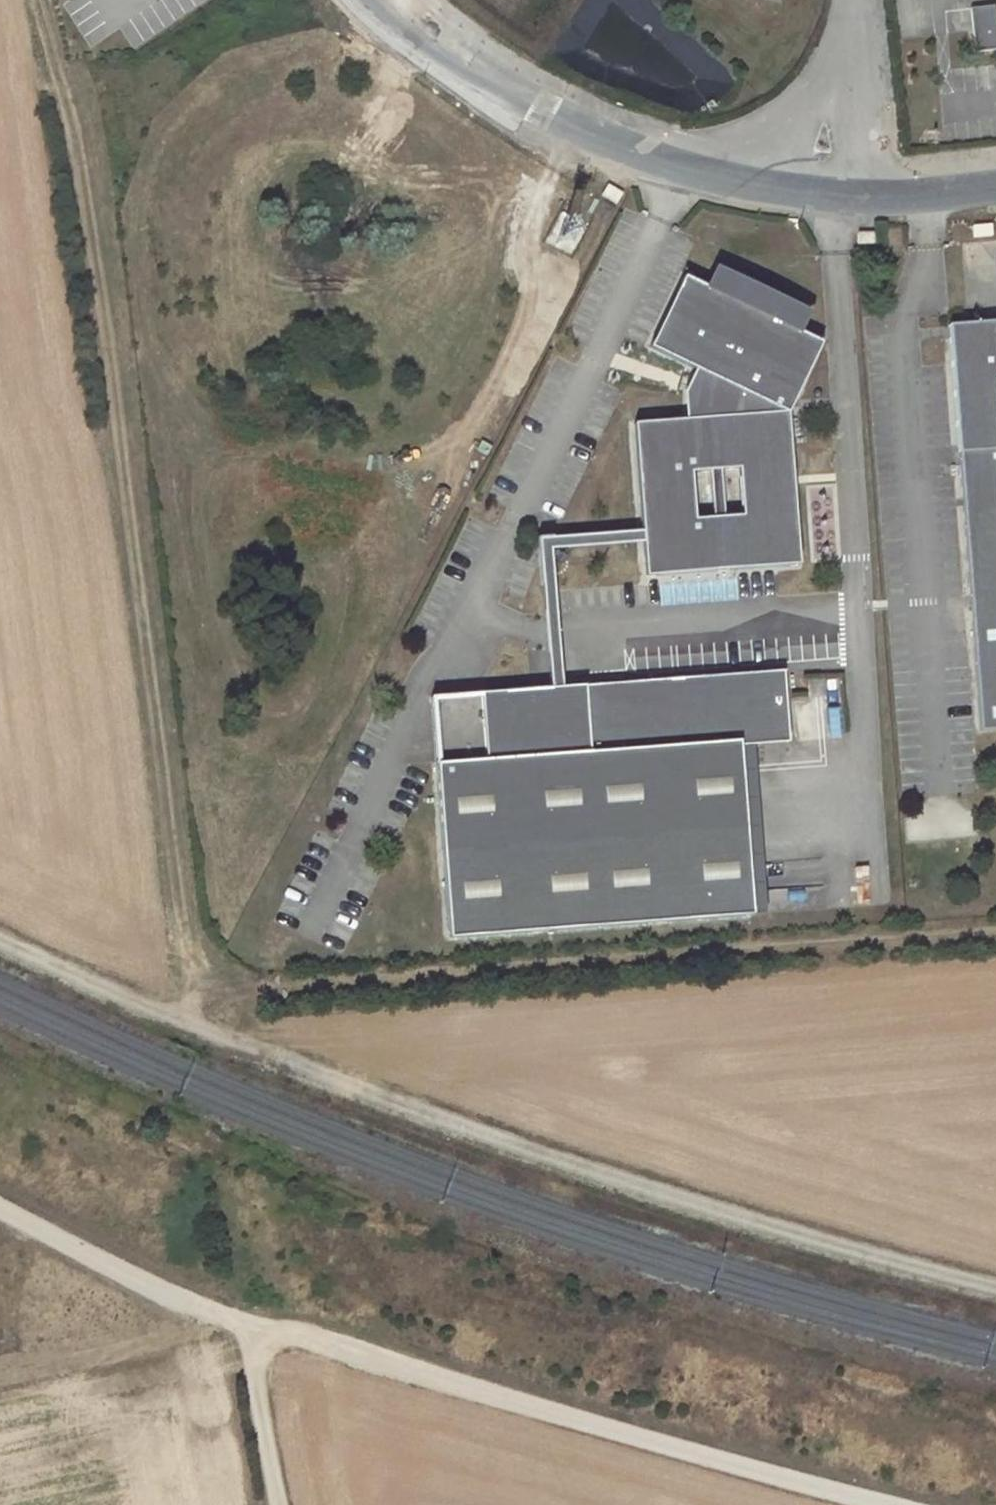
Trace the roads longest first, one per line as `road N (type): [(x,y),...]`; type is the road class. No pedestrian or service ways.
road 1 (track): [(995,1290),(591,1172),(191,1021),(0,938)]
road 2 (track): [(191,1021),(203,982),(182,959),(31,0)]
road 3 (track): [(0,1209),(109,1269),(246,1325),(881,1504)]
road 4 (track): [(203,982),(239,991),(995,932)]
road 5 (secondary): [(995,189),(887,201),(800,196),(705,178),(594,141),(494,85),(385,0)]
road 6 (track): [(277,1504),(246,1325)]

